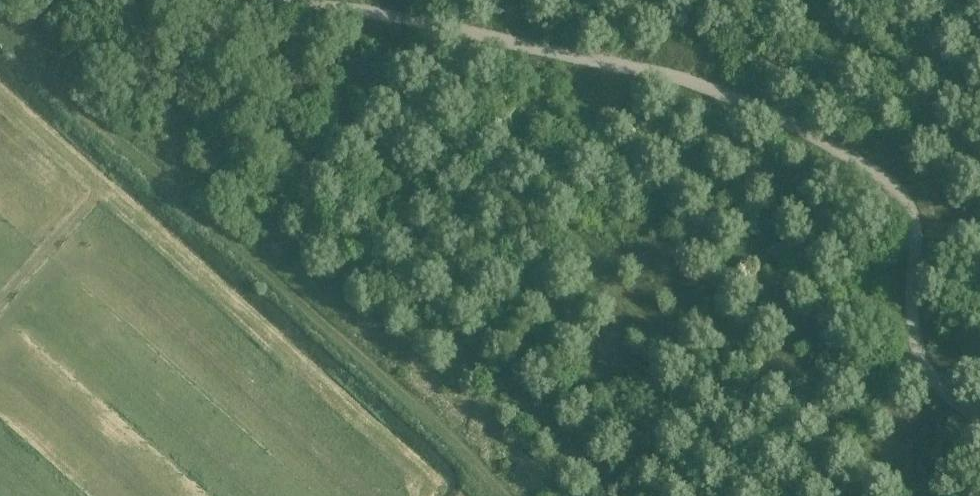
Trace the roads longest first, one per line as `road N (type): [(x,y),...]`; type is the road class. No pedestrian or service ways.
road 1 (track): [(0,295),(98,185),(0,97)]

